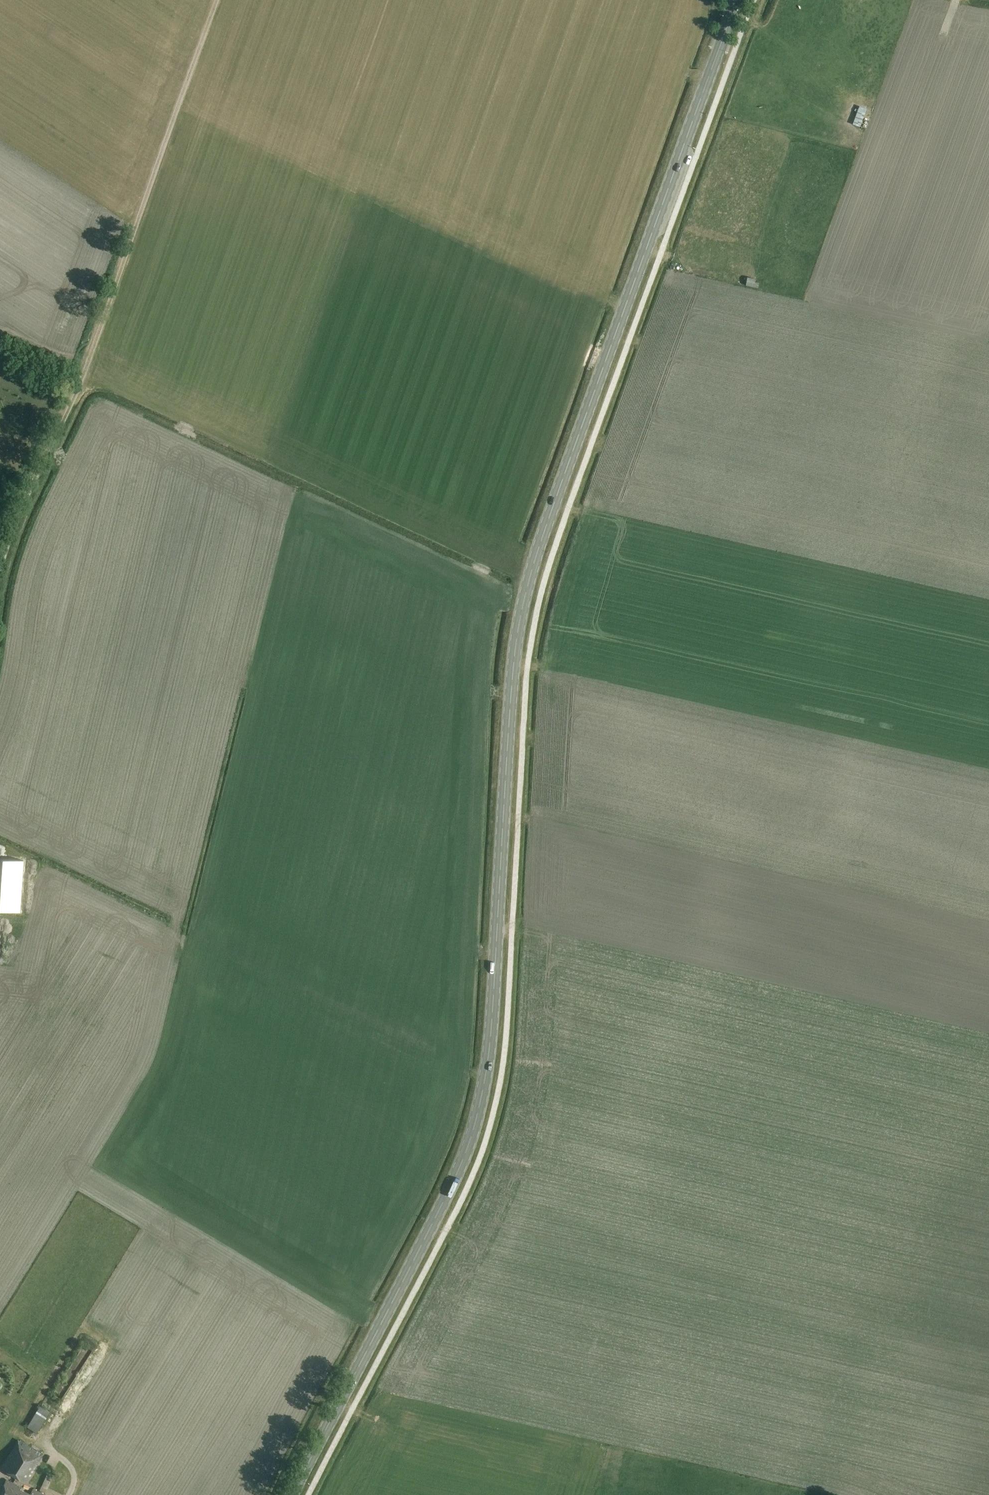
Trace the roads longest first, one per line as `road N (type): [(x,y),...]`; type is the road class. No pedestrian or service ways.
road 1 (primary): [(294,1494),(472,1135),(498,996),(506,774),(529,587),(736,0)]
road 2 (track): [(217,0),(84,372),(0,566)]

